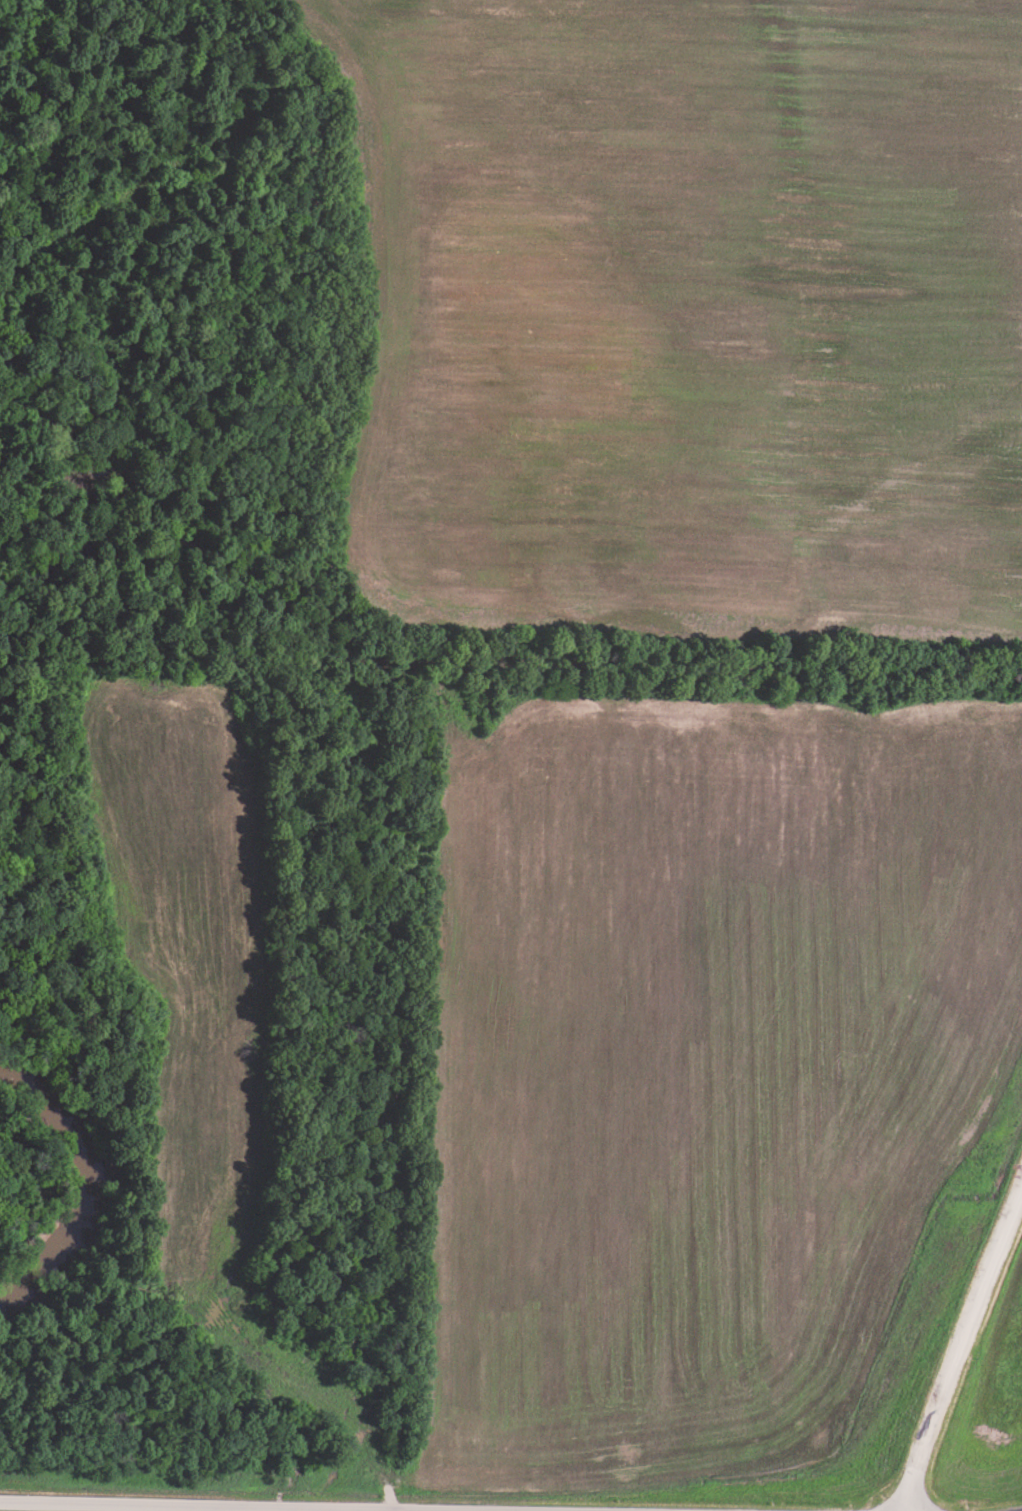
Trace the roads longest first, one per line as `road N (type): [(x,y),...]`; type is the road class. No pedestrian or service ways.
road 1 (residential): [(904,1510),(1021,1194)]
road 2 (primary): [(246,1510),(0,1504)]

